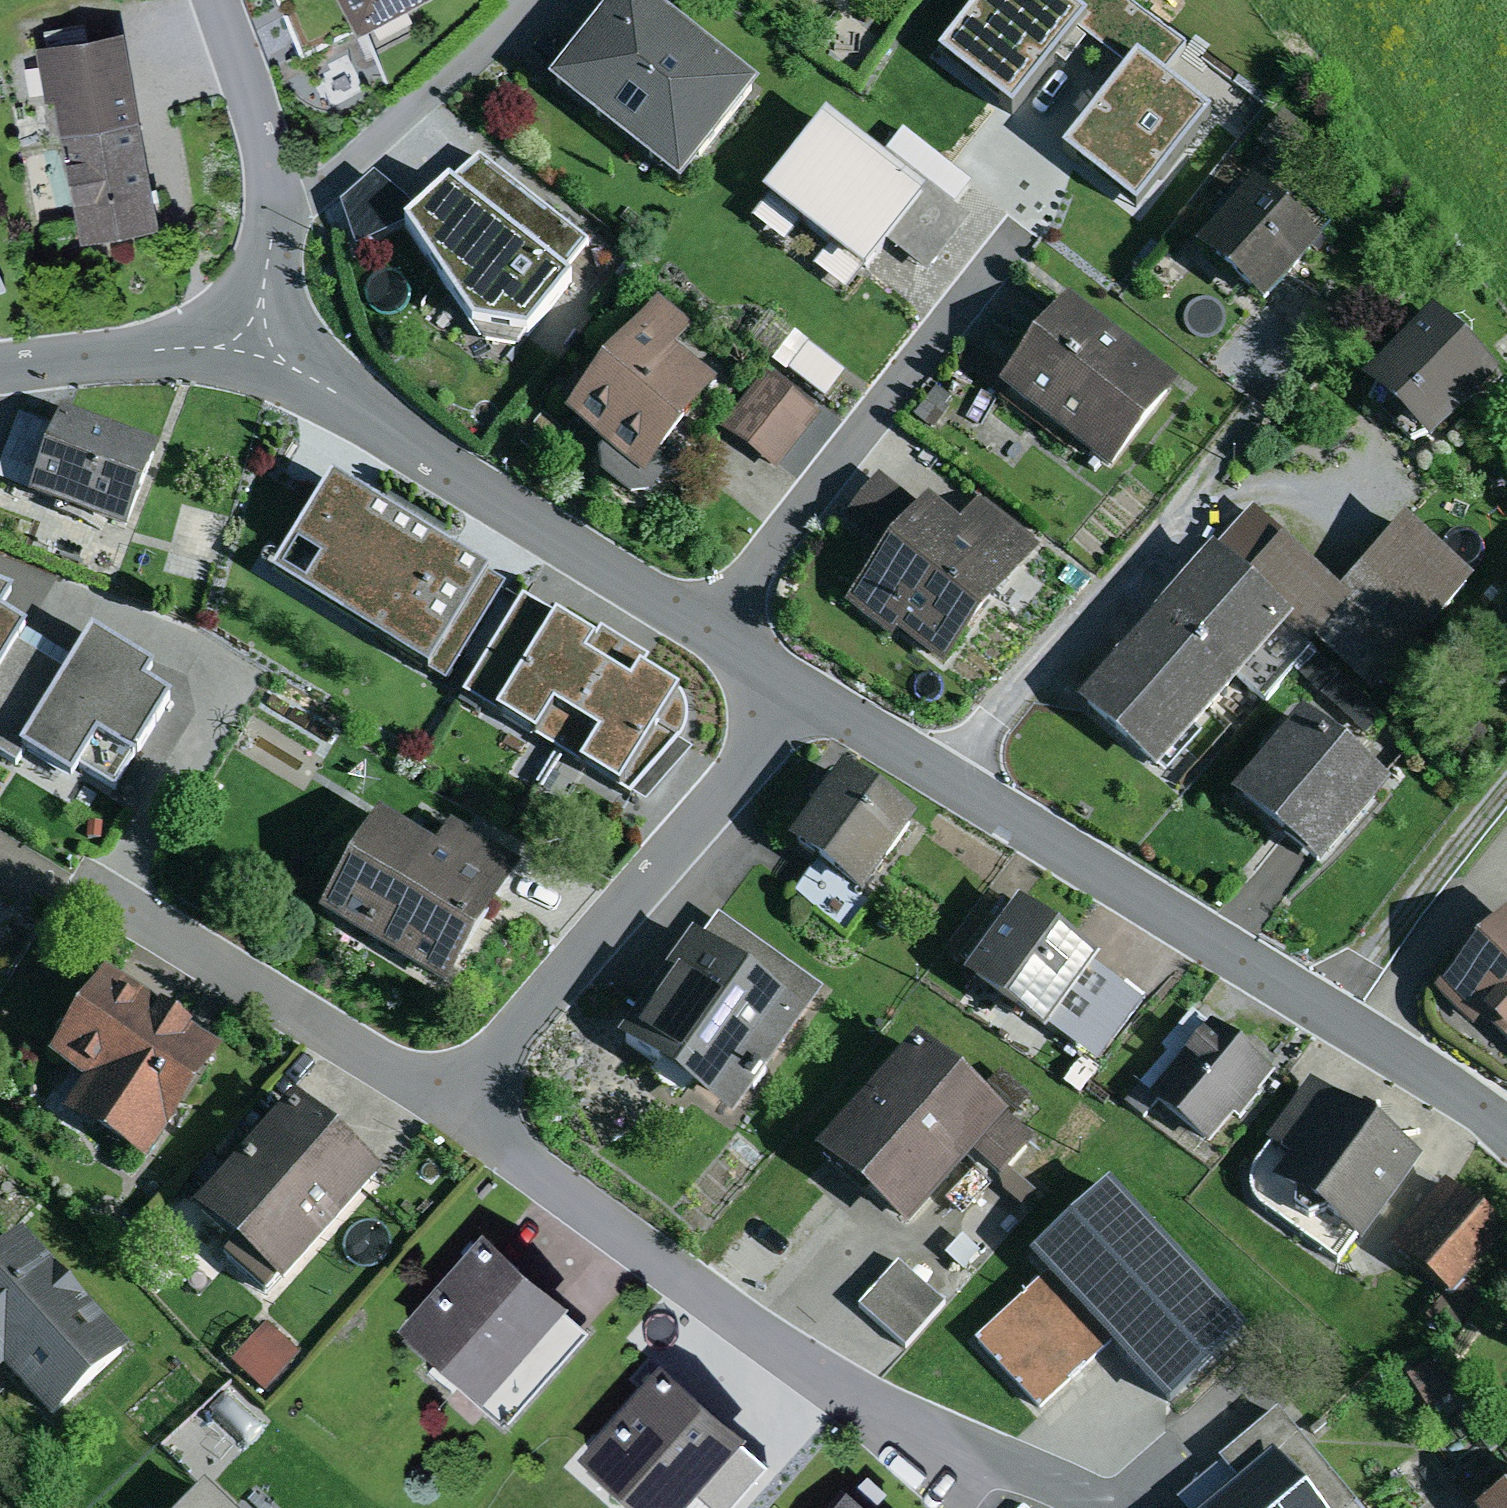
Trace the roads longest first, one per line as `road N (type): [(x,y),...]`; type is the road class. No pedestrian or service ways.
road 1 (residential): [(1506,1128),(1372,1032),(800,685)]
road 2 (residential): [(1101,1507),(892,1415),(750,1323),(457,1108)]
road 3 (residential): [(800,685),(254,339)]
road 4 (residential): [(800,685),(457,1108)]
road 5 (residential): [(457,1108),(103,897)]
road 6 (residential): [(217,0),(247,74),(277,213),(254,339)]
road 7 (residential): [(254,339),(0,366)]

